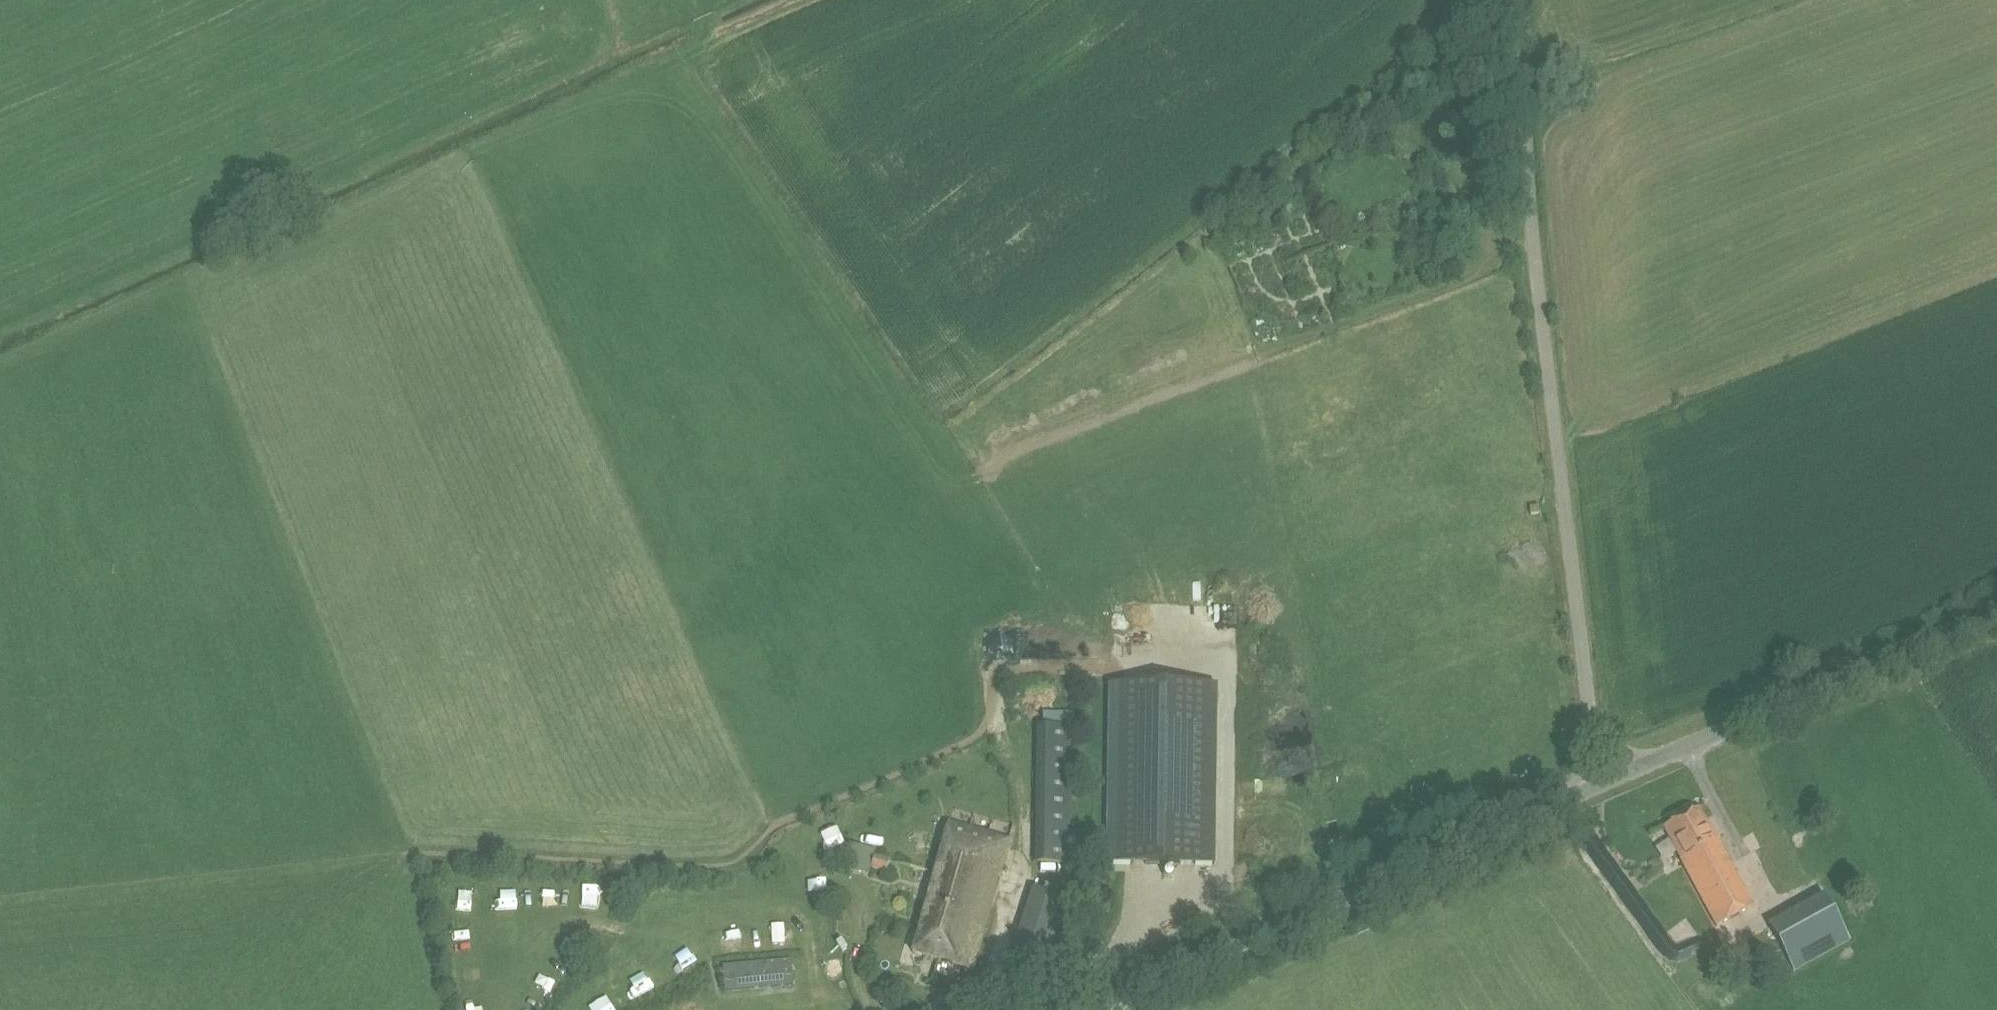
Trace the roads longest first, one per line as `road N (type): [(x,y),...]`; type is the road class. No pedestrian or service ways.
road 1 (unclassified): [(1588,731),(1526,132),(1523,0)]
road 2 (unclassified): [(1094,1009),(1577,792)]
road 3 (unclassified): [(1647,764),(1996,622)]

